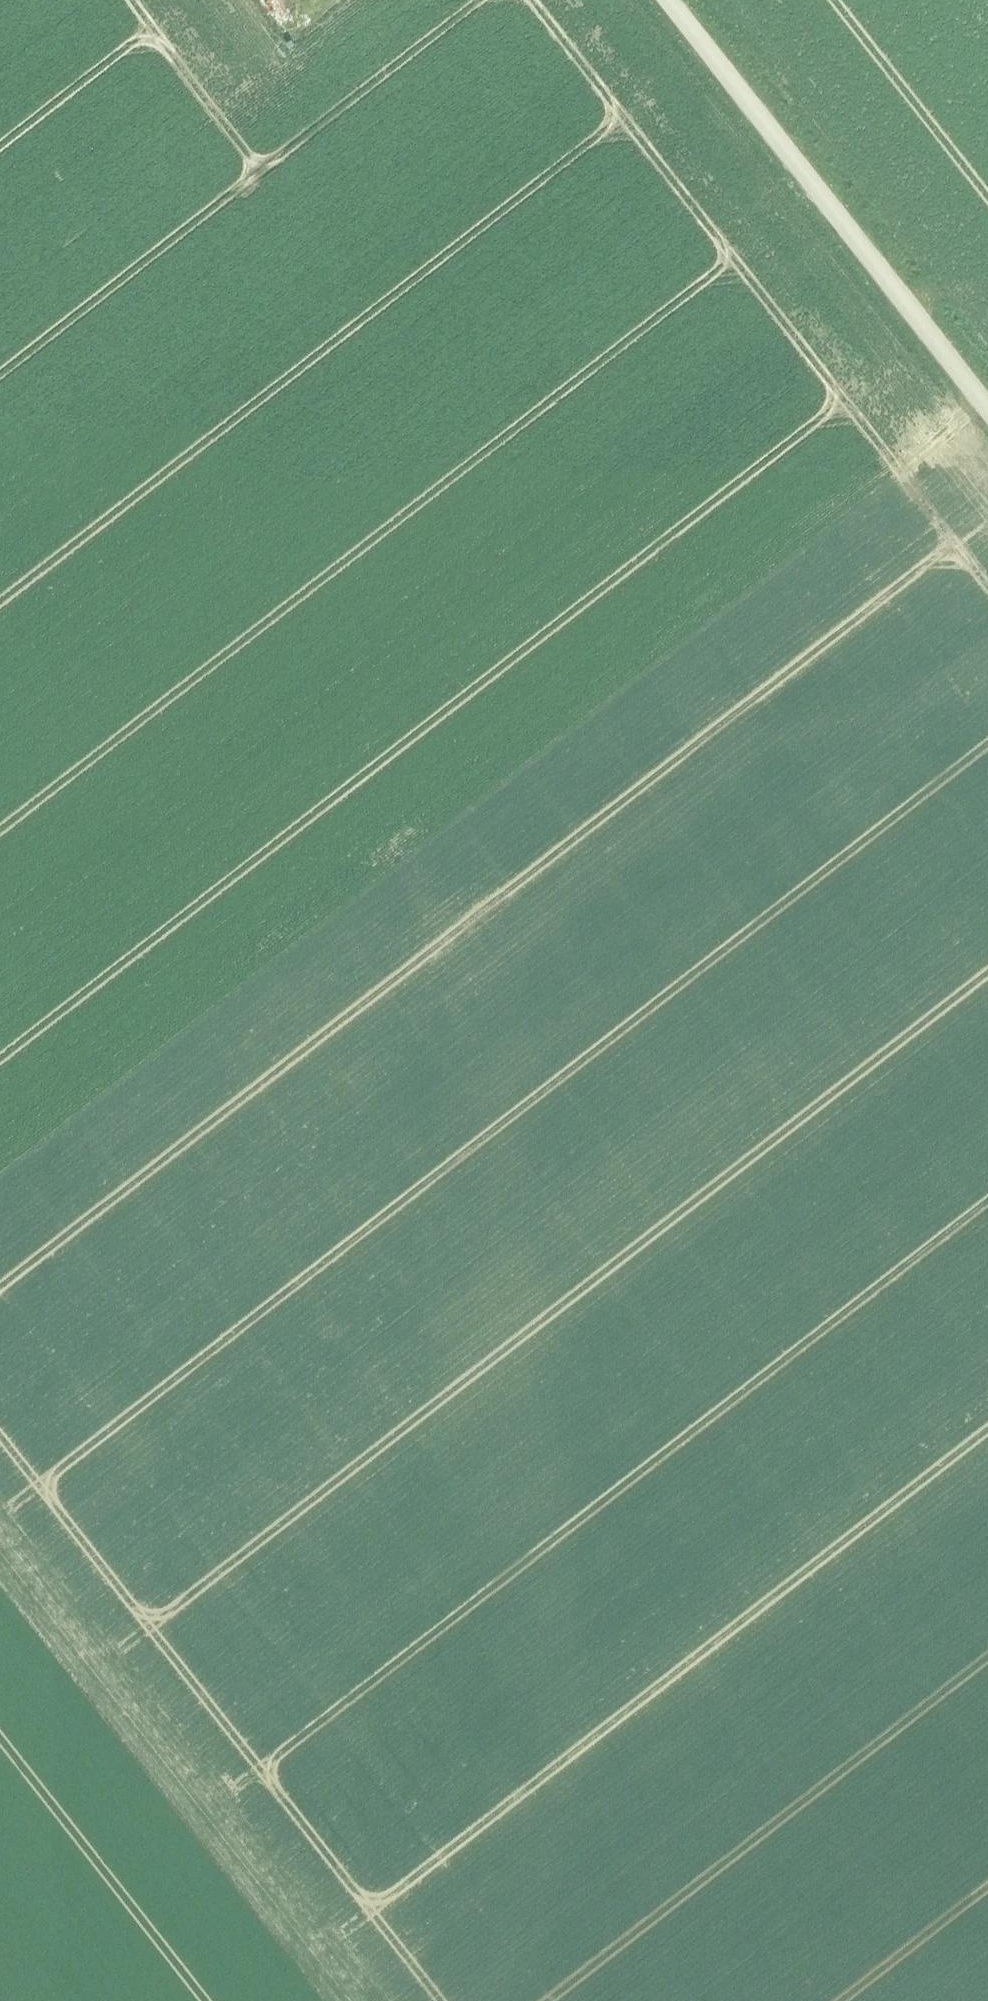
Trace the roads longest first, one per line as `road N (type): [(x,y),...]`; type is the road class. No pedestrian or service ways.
road 1 (tertiary): [(987,408),(670,0)]

